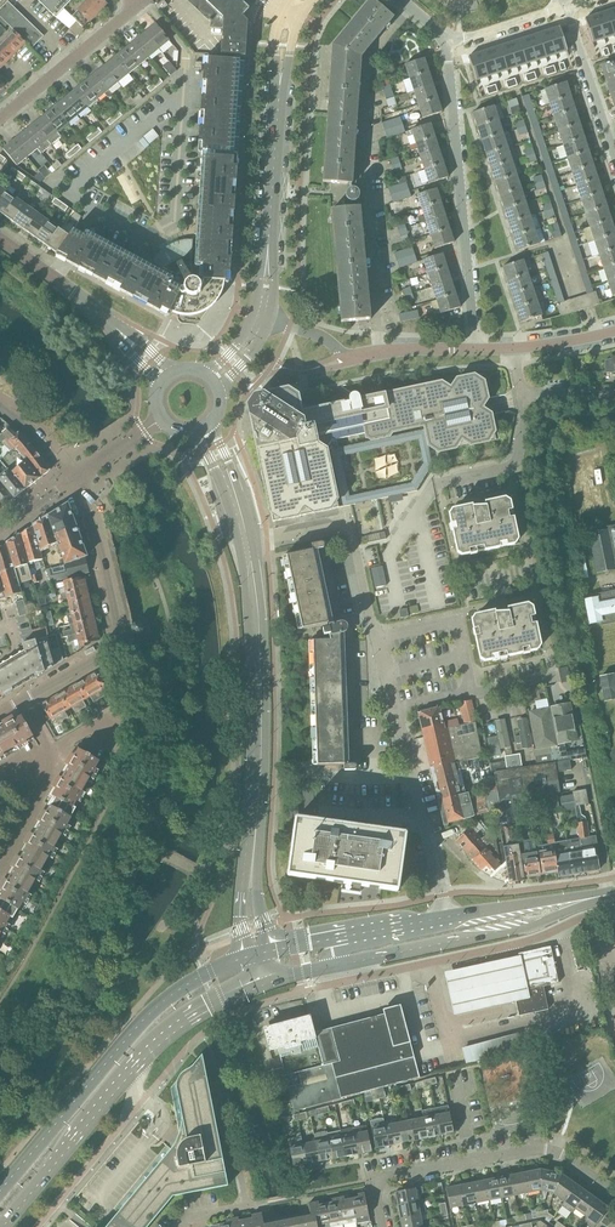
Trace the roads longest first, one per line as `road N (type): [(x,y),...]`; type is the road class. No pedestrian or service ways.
road 1 (tertiary): [(258,953),(248,867),(258,732),(250,578),(240,514),(207,434)]
road 2 (secondary): [(258,953),(211,969),(142,1021),(0,1194)]
road 3 (secondary): [(265,979),(523,930),(595,897)]
road 4 (tertiary): [(262,321),(282,54),(294,11)]
road 5 (residential): [(475,350),(450,45)]
road 6 (residential): [(614,1194),(541,1148),(374,1181),(382,1226)]
road 7 (residential): [(26,700),(103,657),(122,637),(74,479)]
road 8 (unclassified): [(338,982),(558,930)]
road 9 (residential): [(445,919),(393,707)]
road 10 (tertiary): [(164,378),(96,311),(0,238)]
road 11 (secondary): [(0,1225),(131,1064)]
road 12 (unclassified): [(35,1226),(143,1101),(131,1064)]
road 13 (secondary): [(445,919),(258,953)]
road 14 (residential): [(0,120),(142,4)]
road 15 (residential): [(393,707),(554,669)]
road 16 (secondary): [(131,1064),(179,1020),(265,979)]
road 17 (residential): [(614,161),(564,9)]
road 18 (residential): [(436,483),(516,467),(522,394)]
road 19 (secondary): [(595,897),(445,919)]
road 20 (residential): [(0,871),(57,769),(46,743)]
road 21 (residential): [(347,358),(475,350)]
road 22 (residential): [(450,45),(564,9)]

